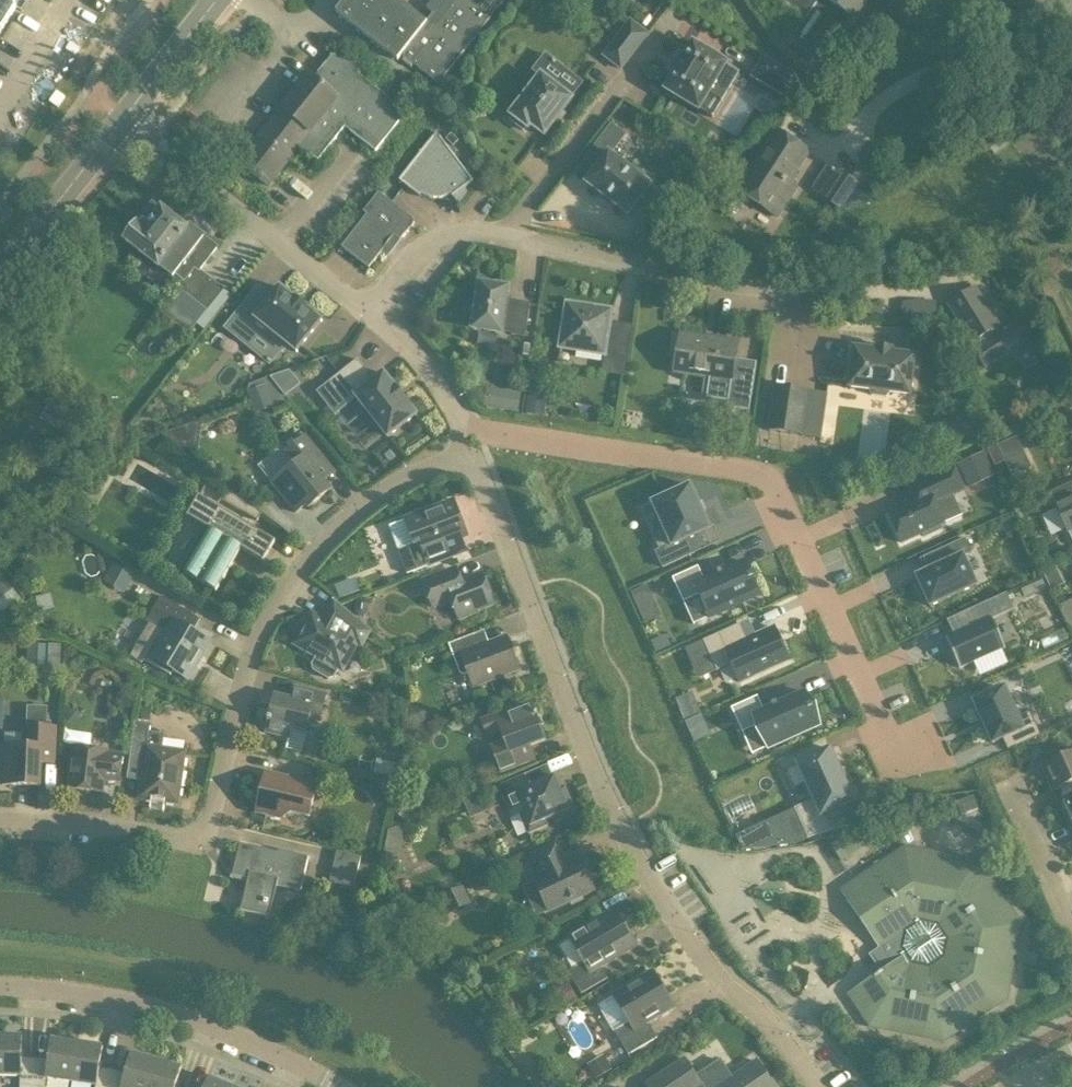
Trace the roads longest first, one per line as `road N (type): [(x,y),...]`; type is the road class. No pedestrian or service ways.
road 1 (residential): [(818,1086),(766,1018),(686,942),(603,797),(551,668),(488,466),(471,452)]
road 2 (residential): [(0,818),(207,835),(259,641),(287,585),(370,504),(453,454),(471,452)]
road 3 (residential): [(895,765),(770,479),(494,435),(471,452)]
road 4 (residential): [(861,288),(752,287),(509,236)]
road 5 (residential): [(335,1086),(262,1045),(178,1015),(0,992)]
road 6 (residential): [(368,311),(123,124)]
road 7 (track): [(1050,0),(1006,43),(925,74),(883,100),(846,139),(815,142)]
road 8 (residential): [(669,17),(509,236)]
road 9 (tertiary): [(0,277),(123,124)]
road 10 (residential): [(471,452),(437,375),(368,311)]
road 11 (residential): [(509,236),(475,229),(421,250),(368,311)]
road 12 (residential): [(1071,928),(1005,781)]
road 13 (tertiary): [(123,124),(218,0)]

